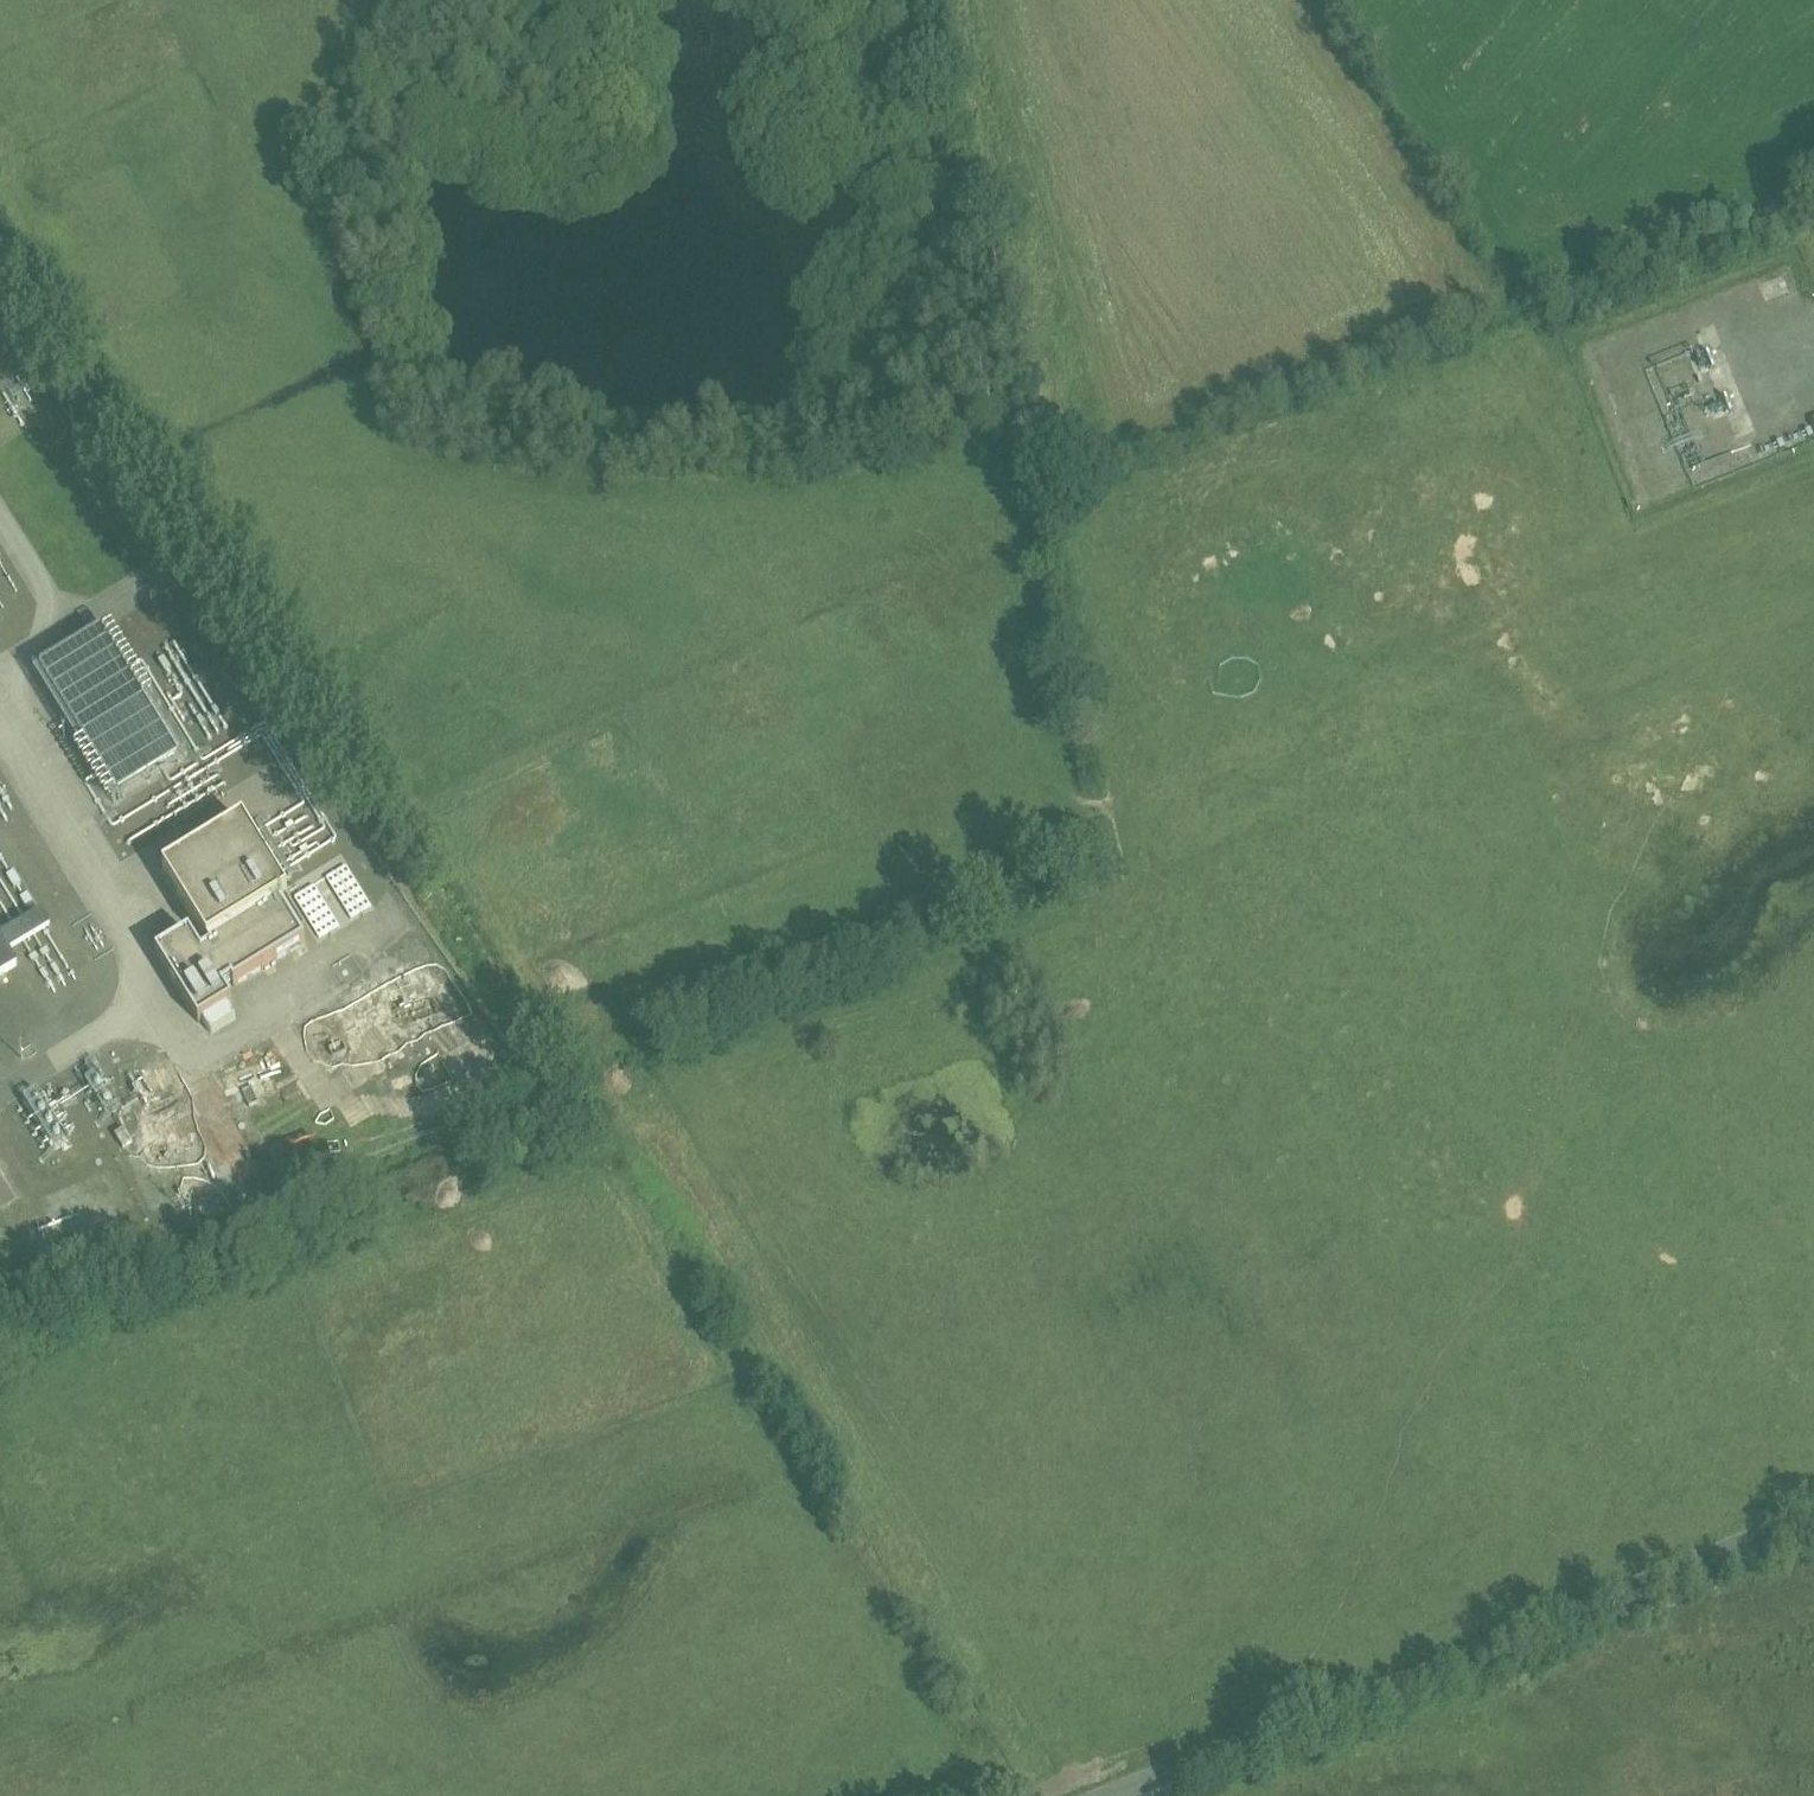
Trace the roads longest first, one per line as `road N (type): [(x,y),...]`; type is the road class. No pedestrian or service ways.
road 1 (unclassified): [(1813,1511),(1133,1795)]

